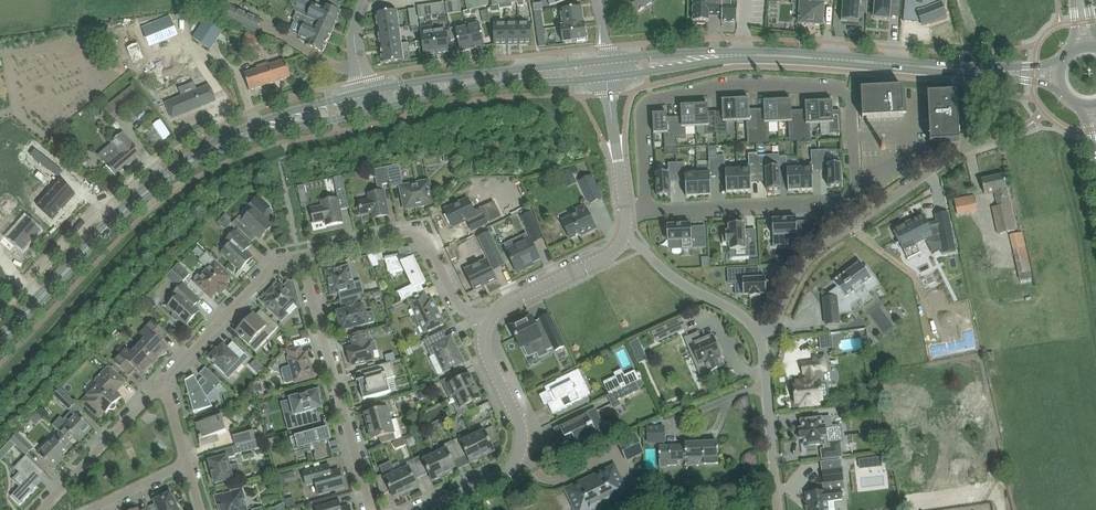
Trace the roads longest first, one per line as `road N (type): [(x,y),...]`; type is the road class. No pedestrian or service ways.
road 1 (residential): [(644,210),(837,201),(855,183),(851,103),(843,92),(740,84),(650,99),(642,109)]
road 2 (secondary): [(0,347),(171,178),(251,139),(367,111)]
road 3 (secondary): [(363,92),(254,123),(163,173),(0,336)]
road 4 (secondary): [(971,66),(760,51),(607,61)]
road 5 (secondary): [(608,76),(763,61),(970,74)]
road 6 (residential): [(766,336),(821,247),(965,149),(970,74)]
road 7 (residential): [(377,509),(307,255)]
road 8 (residential): [(428,509),(499,479),(522,446),(486,352),(488,322)]
road 9 (secondary): [(607,61),(363,92)]
road 10 (secondary): [(367,111),(497,85),(608,76)]
road 11 (residential): [(488,322),(458,307),(428,240),(413,228),(307,255)]
road 12 (residential): [(307,255),(272,264),(166,375)]
road 13 (residential): [(166,375),(50,509)]
road 14 (residential): [(766,336),(681,285),(625,234)]
road 15 (residential): [(786,509),(766,336)]
road 16 (residential): [(488,322),(507,303),(605,257),(625,234)]
road 17 (residential): [(625,211),(608,76)]

